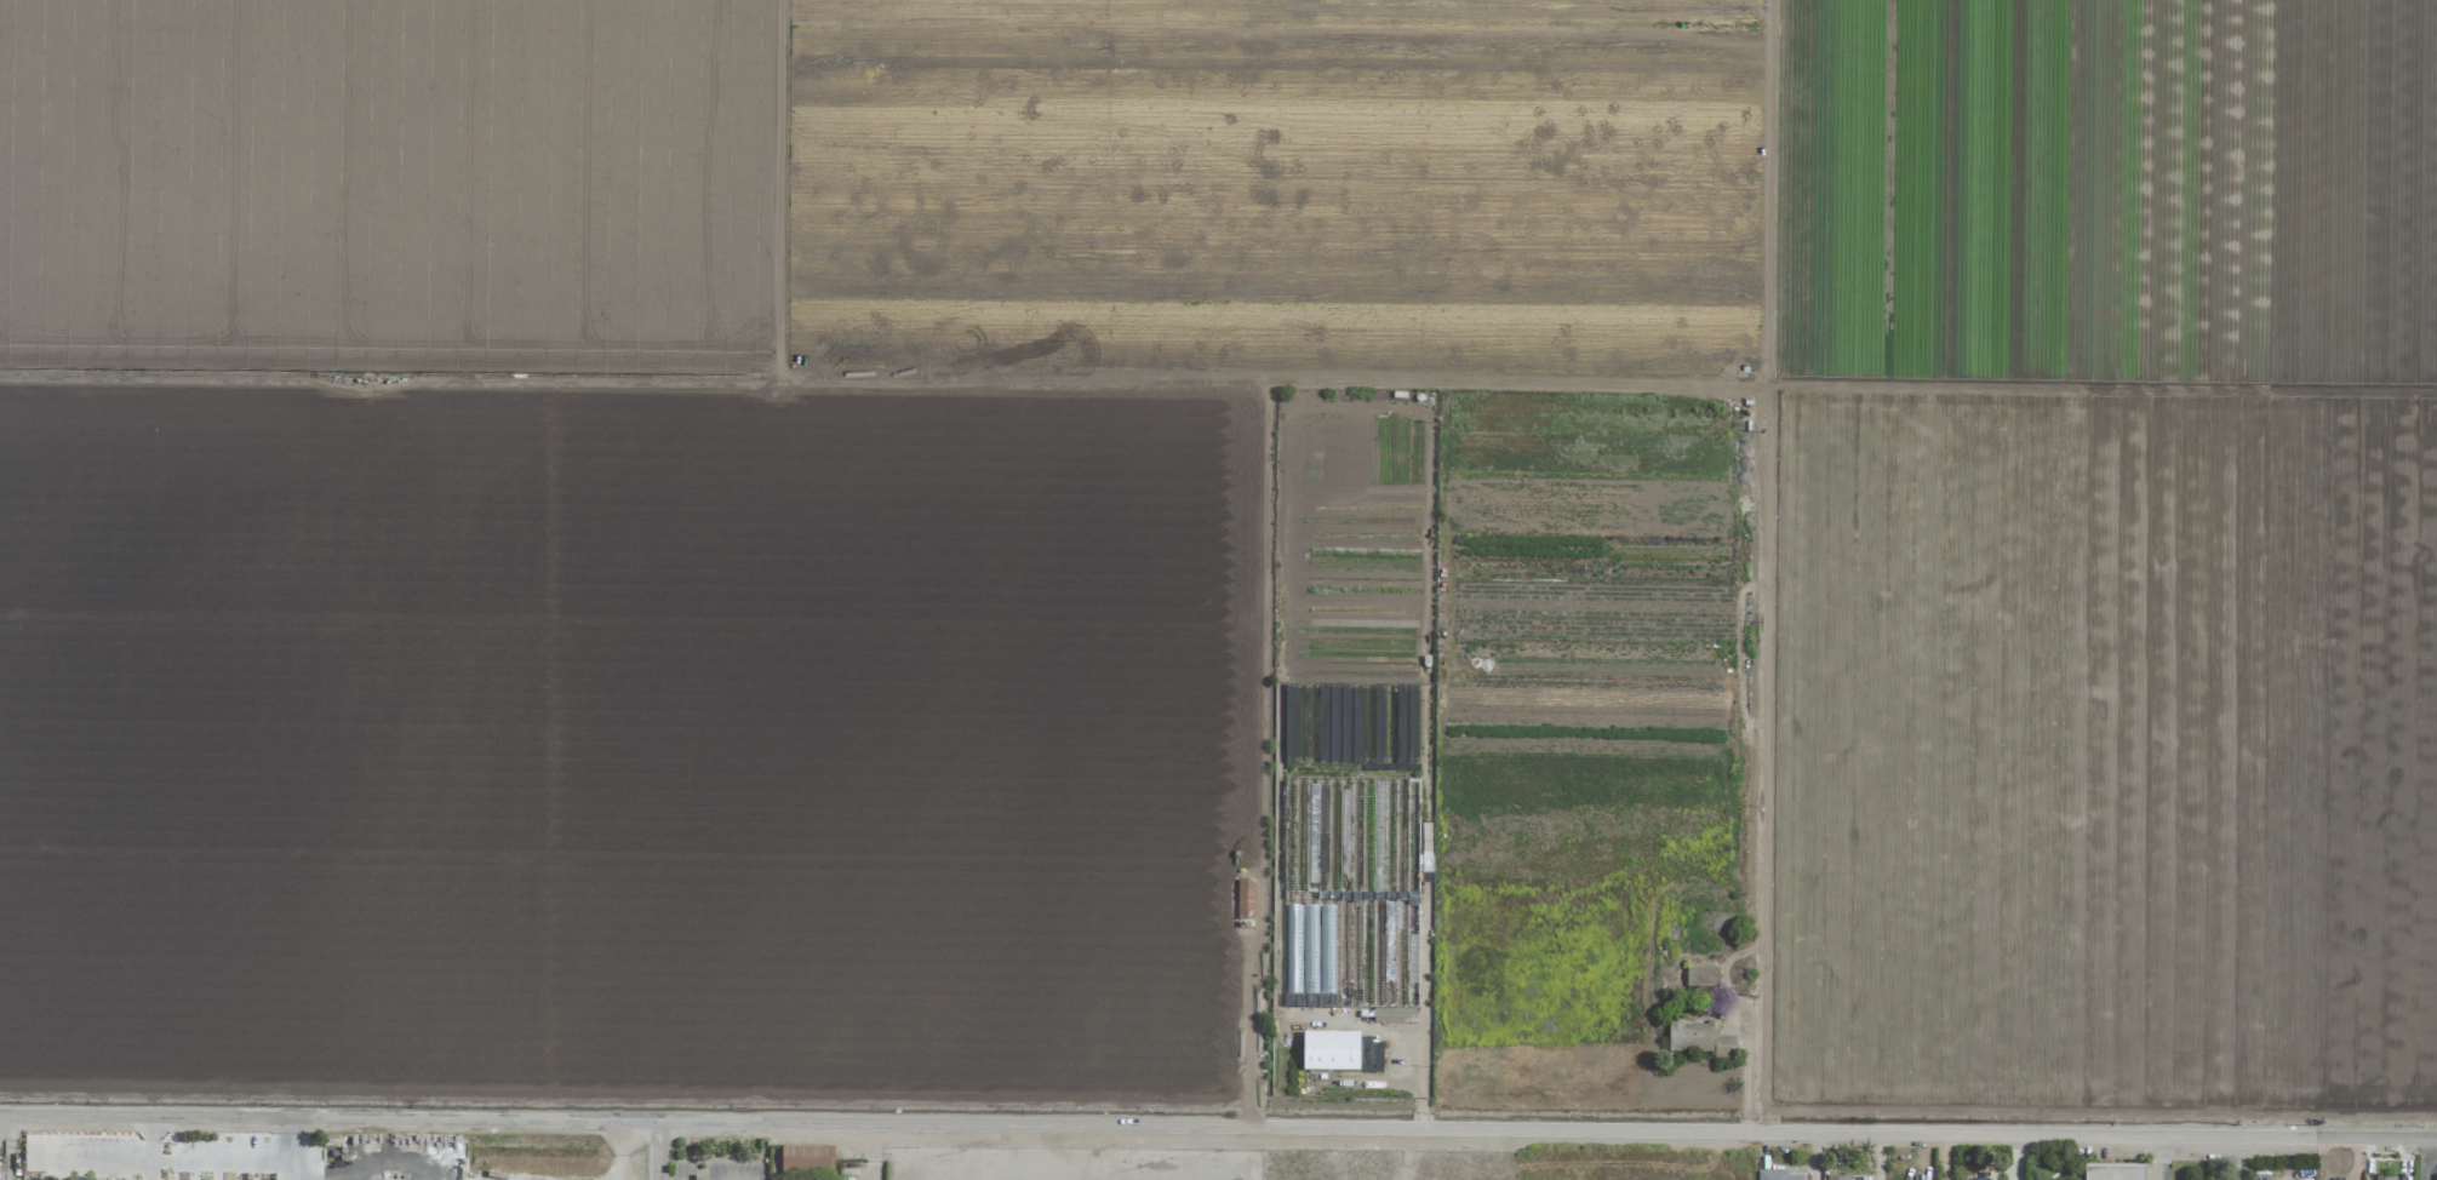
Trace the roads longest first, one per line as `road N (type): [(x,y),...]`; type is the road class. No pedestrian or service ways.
road 1 (tertiary): [(2436,1141),(0,1118)]

